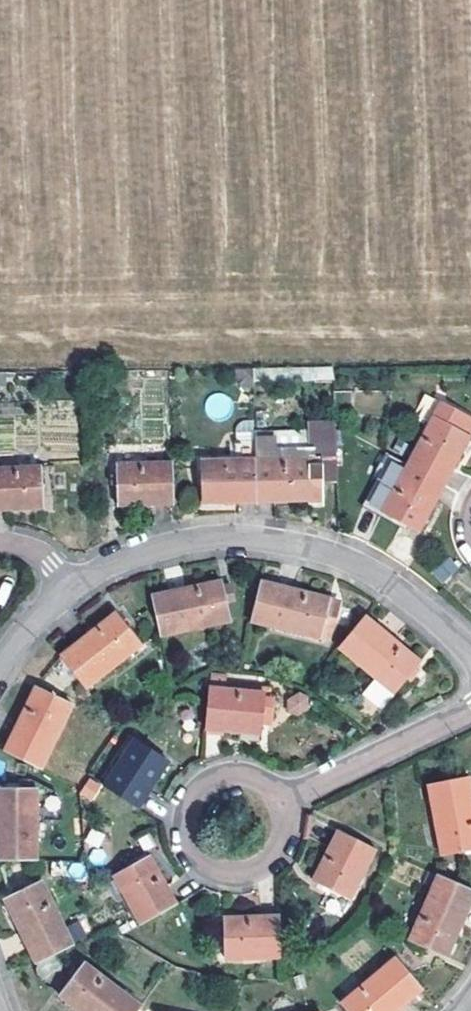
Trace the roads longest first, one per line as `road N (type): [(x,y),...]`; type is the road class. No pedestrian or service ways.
road 1 (residential): [(470,656),(411,600),(364,573),(269,546),(171,555),(71,597)]
road 2 (residential): [(283,807),(257,783),(217,784),(191,810),(190,846),(217,875),(252,877),(273,865),(288,829)]
road 3 (residential): [(470,711),(283,807)]

